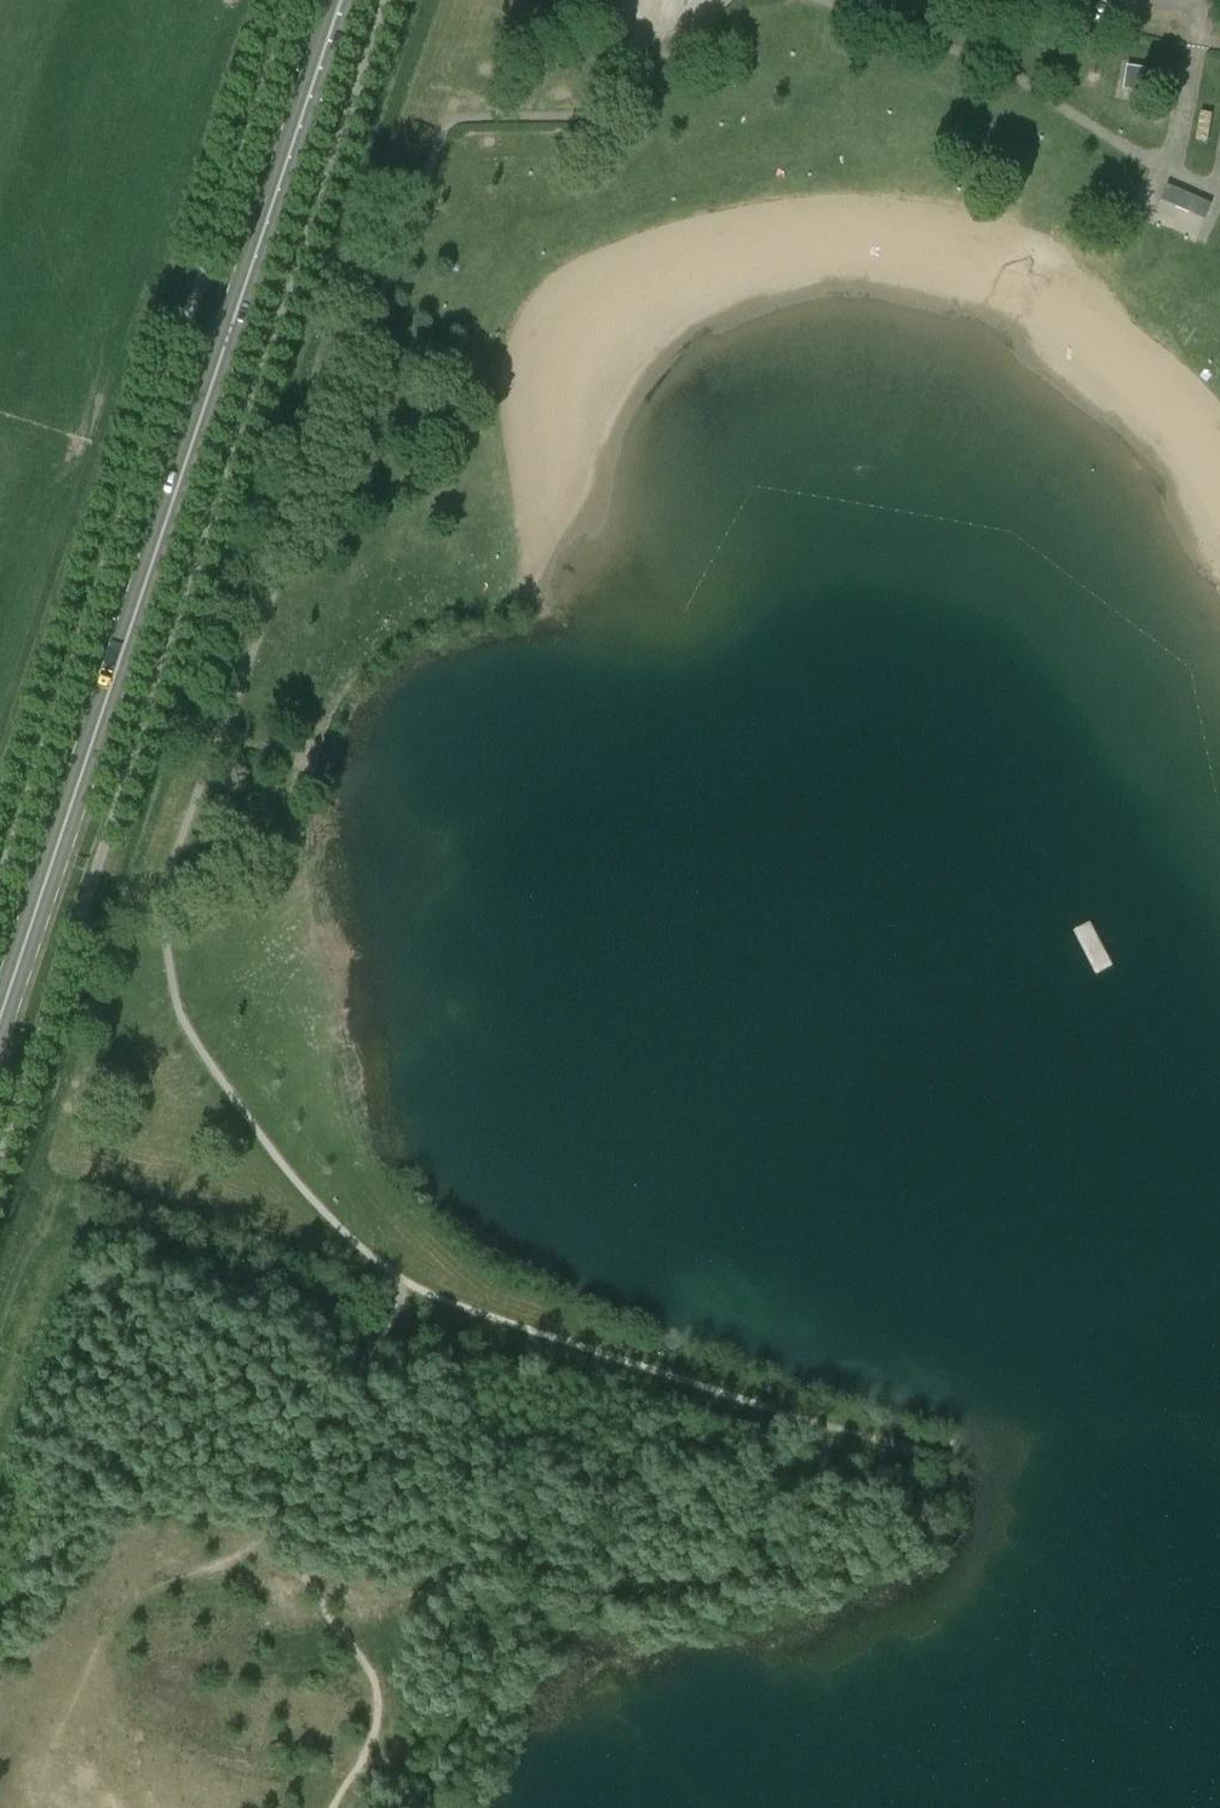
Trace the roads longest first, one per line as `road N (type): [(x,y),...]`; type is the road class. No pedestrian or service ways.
road 1 (secondary): [(0,1020),(341,0)]

